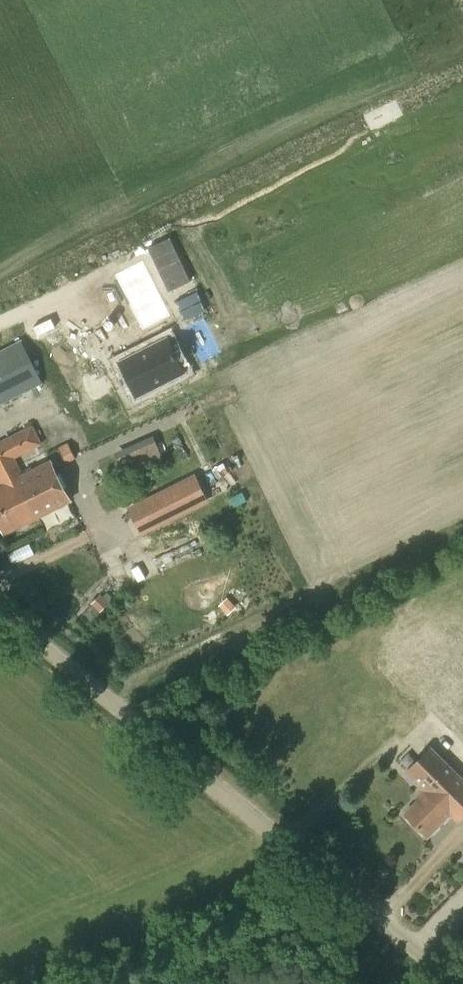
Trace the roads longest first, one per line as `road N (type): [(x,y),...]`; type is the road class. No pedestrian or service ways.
road 1 (unclassified): [(459,983),(0,608)]

